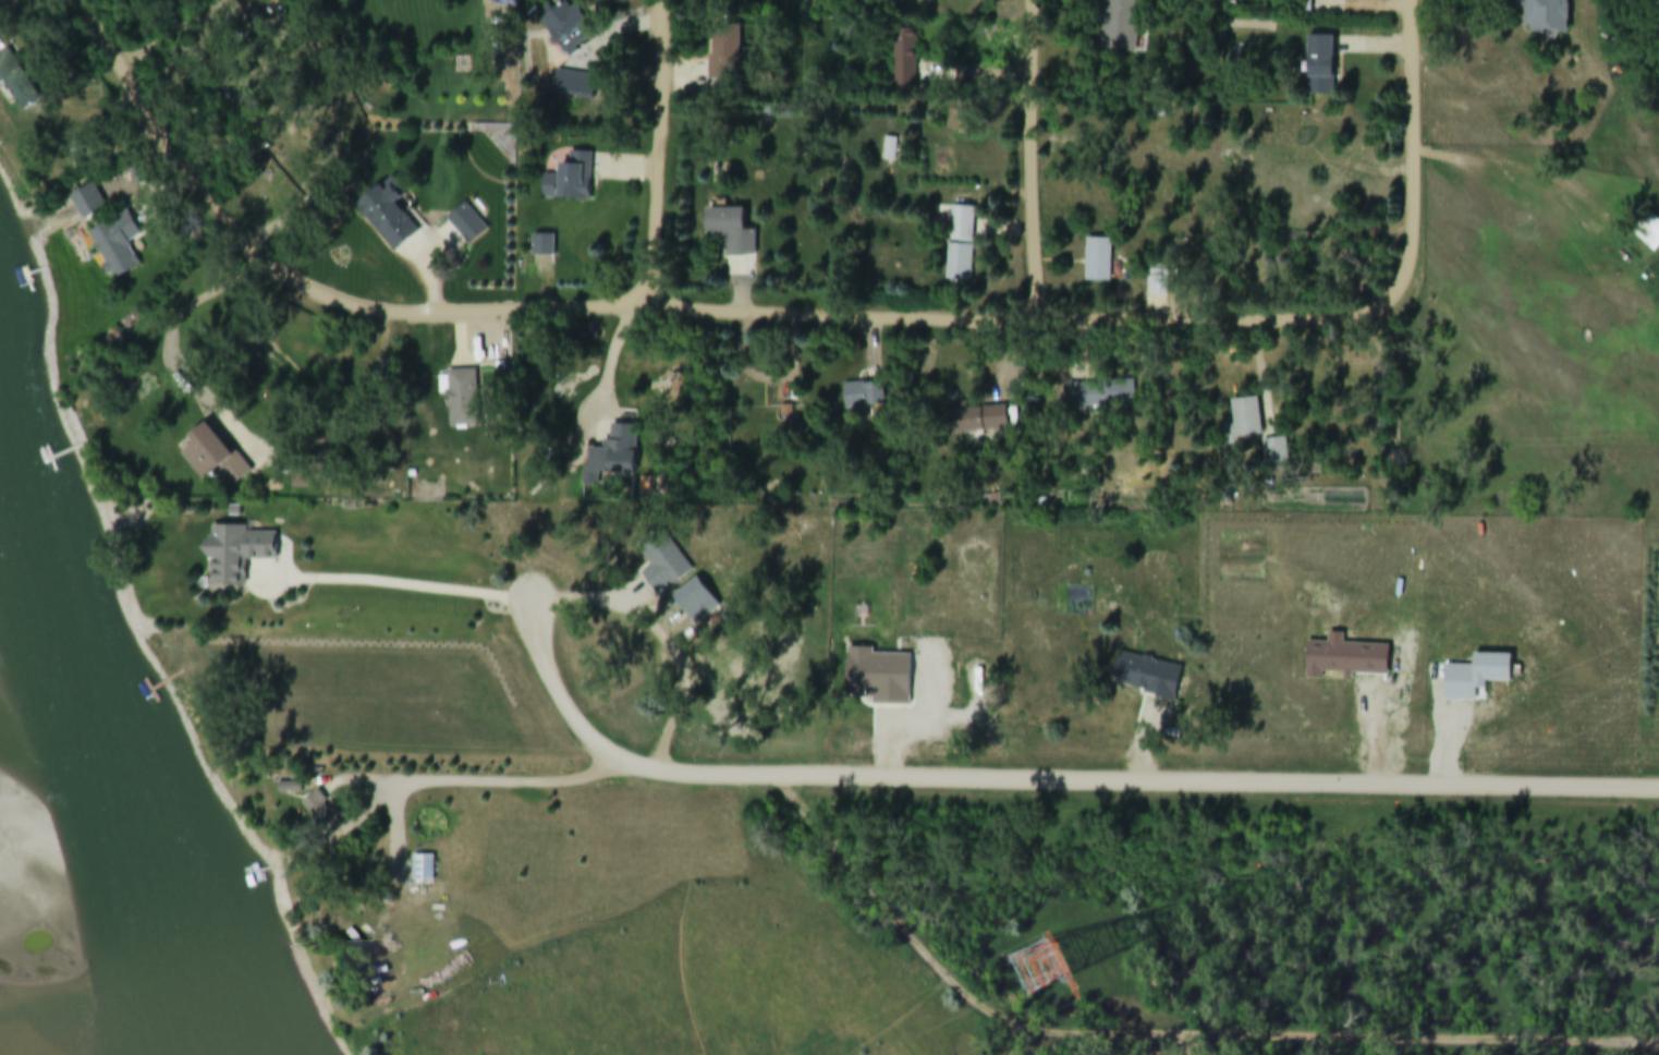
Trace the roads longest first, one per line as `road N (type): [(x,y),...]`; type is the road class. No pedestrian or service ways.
road 1 (residential): [(1412,39),(1414,245),(1395,301),(1379,317),(1277,324),(588,311),(398,317),(297,287),(259,256),(156,133),(90,0)]
road 2 (residential): [(1658,764),(1354,755),(1278,721),(1178,634),(1124,606),(1030,601),(987,551),(774,551),(700,561),(618,606),(550,657),(490,675),(312,708),(272,680)]
road 3 (residential): [(1658,1042),(1111,1034),(1011,1023),(967,994),(800,810),(760,787),(416,780)]
road 4 (residential): [(1038,322),(1033,0)]
road 5 (residential): [(650,313),(662,0)]

